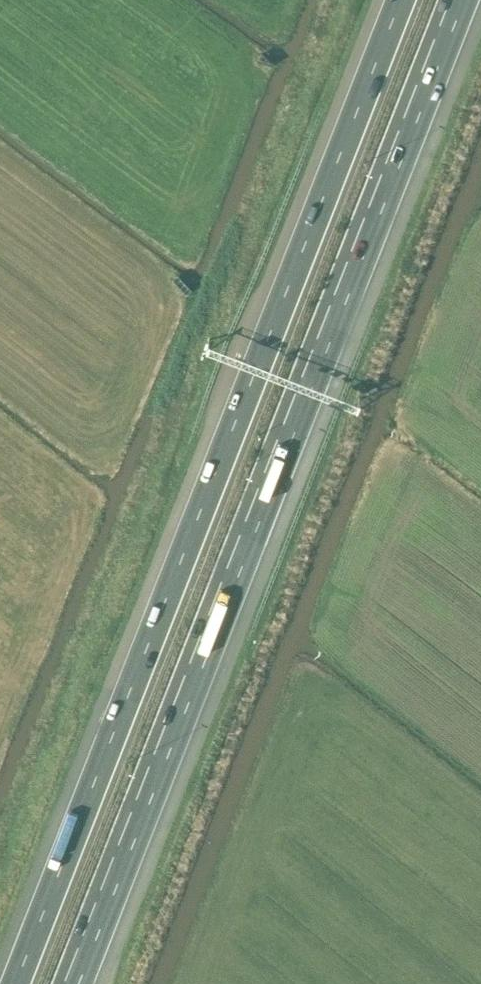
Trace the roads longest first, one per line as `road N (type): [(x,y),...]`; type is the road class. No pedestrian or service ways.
road 1 (motorway): [(66,983),(454,0)]
road 2 (motorway): [(400,0),(13,983)]

